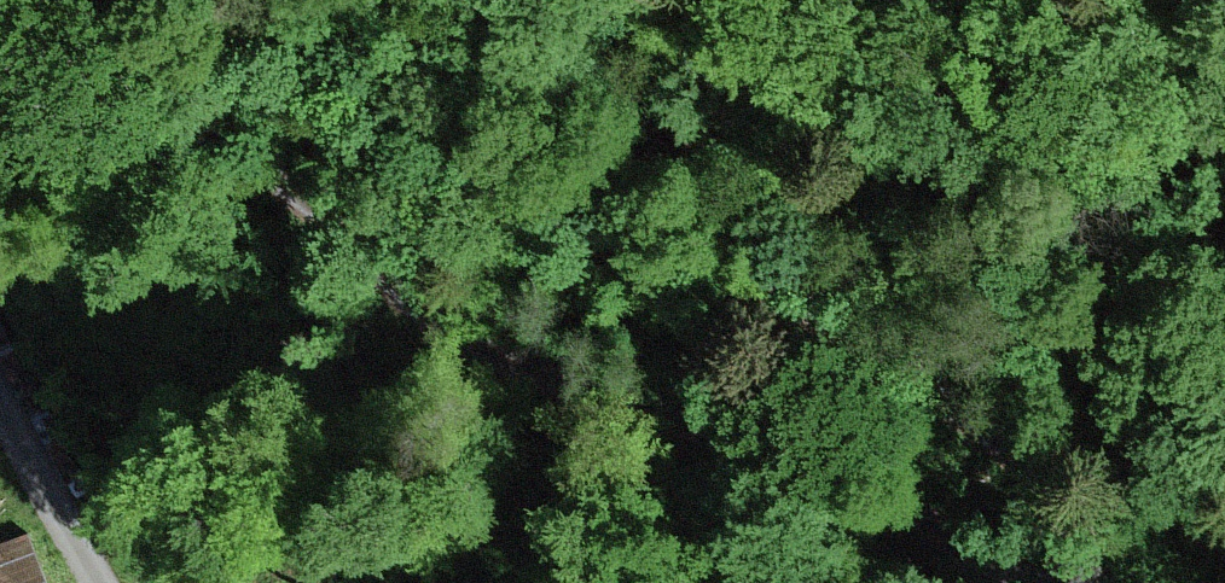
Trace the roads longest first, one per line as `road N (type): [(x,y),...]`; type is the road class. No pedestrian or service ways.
road 1 (track): [(0,26),(235,156),(467,336),(876,493),(983,582)]
road 2 (track): [(1078,582),(1100,548),(1092,511),(963,403),(839,327),(519,0)]
road 3 (residential): [(96,582),(0,433)]

